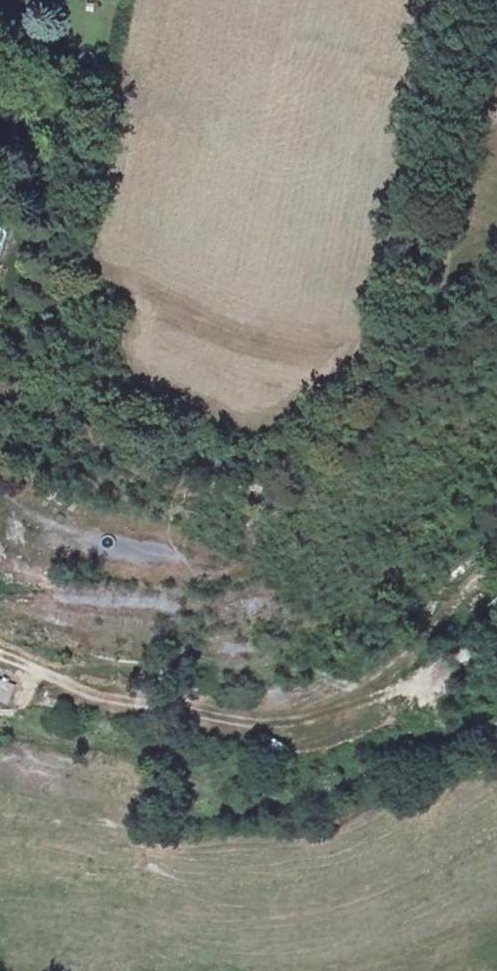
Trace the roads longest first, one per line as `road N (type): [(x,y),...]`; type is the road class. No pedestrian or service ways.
road 1 (track): [(0,348),(182,458),(257,459),(328,435),(385,372),(402,325),(475,0)]

